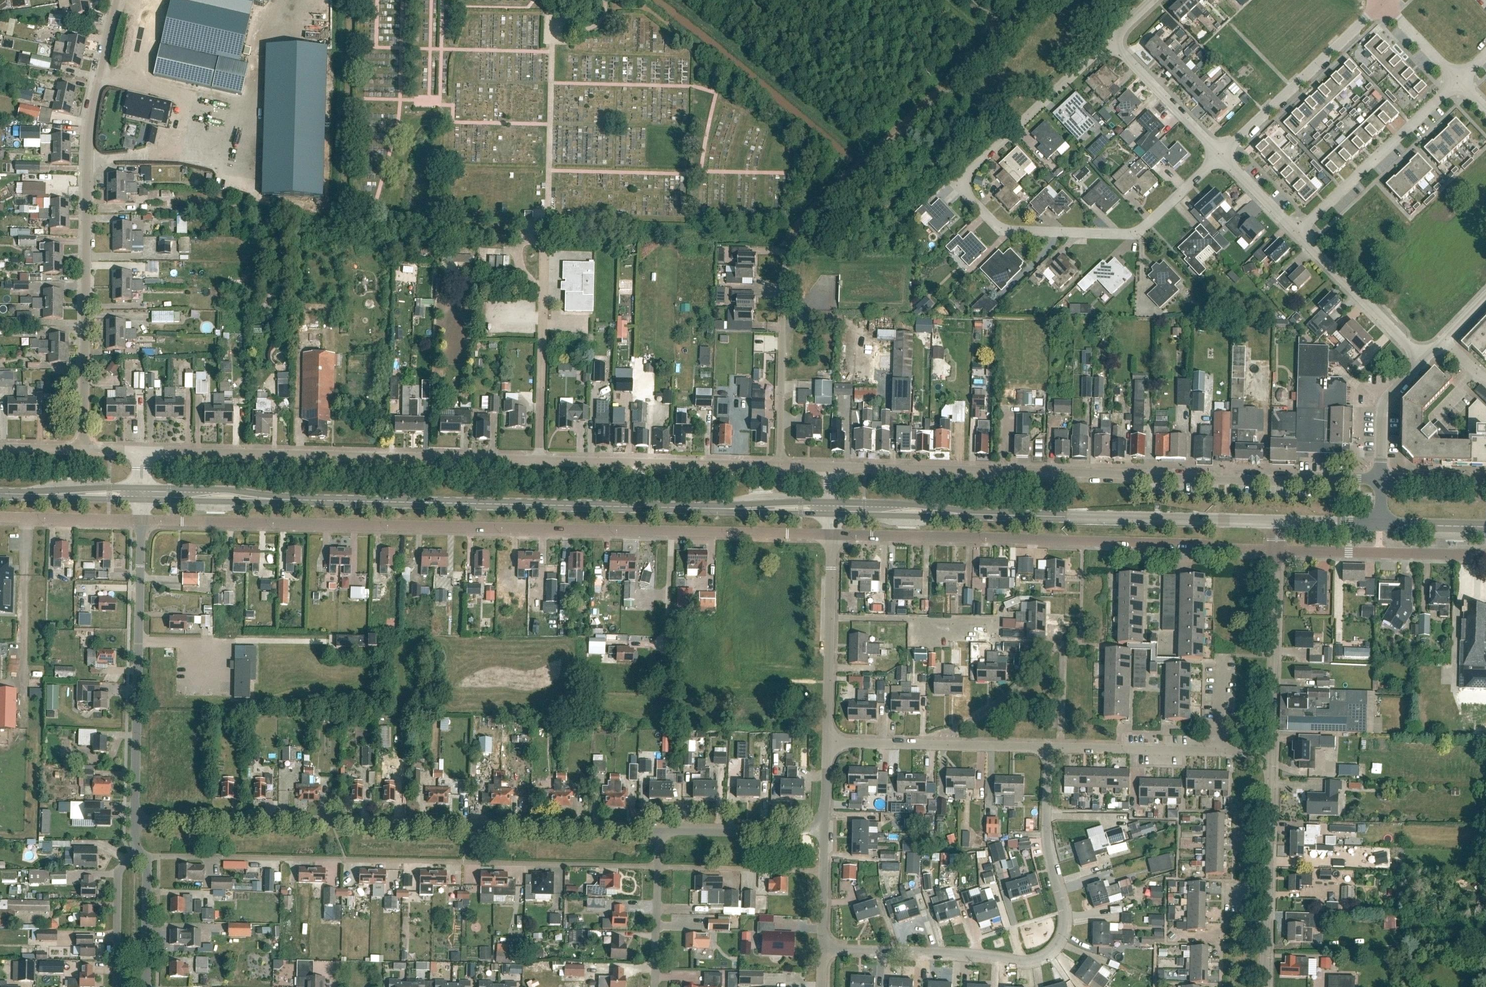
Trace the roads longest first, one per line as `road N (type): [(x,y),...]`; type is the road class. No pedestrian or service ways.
road 1 (residential): [(832,534),(183,521)]
road 2 (residential): [(779,466),(787,260),(802,233),(1043,0)]
road 3 (residential): [(1382,479),(833,468)]
road 4 (residential): [(658,831),(134,821)]
road 5 (residential): [(148,859),(657,866)]
road 6 (residential): [(83,450),(88,158),(116,0)]
road 7 (residential): [(1276,551),(832,534)]
road 8 (residential): [(822,948),(1026,962),(1051,953),(1064,919),(1046,848),(1049,747)]
road 9 (secondary): [(726,509),(286,501)]
road 10 (residential): [(539,460),(142,452)]
road 11 (residential): [(963,182),(1009,230),(1131,233),(1220,154)]
road 12 (residential): [(134,821),(141,520)]
road 13 (secondary): [(1272,521),(974,514)]
road 14 (residential): [(779,466),(539,460)]
road 15 (residential): [(1264,986),(1269,753)]
road 16 (residential): [(1049,747),(826,742)]
road 17 (residential): [(1220,154),(1383,3)]
road 18 (residential): [(1458,80),(1299,233)]
road 19 (residential): [(1269,753),(1049,747)]
road 20 (residential): [(1276,551),(1485,555)]
road 21 (residential): [(826,742),(832,534)]
road 22 (residential): [(963,182),(1110,40)]
road 23 (residential): [(1269,753),(1276,551)]
road 24 (residential): [(1422,361),(1299,233)]
road 25 (residential): [(825,826),(795,833),(658,831)]
road 26 (residential): [(657,866),(824,871)]
road 27 (residential): [(539,460),(542,293)]
road 28 (residential): [(1220,154),(1110,40)]
road 29 (residential): [(0,518),(141,520)]
road 30 (residential): [(115,986),(119,872),(137,852)]
road 31 (secondary): [(286,501),(146,488)]
road 32 (secondary): [(146,500),(286,501)]
road 33 (secondary): [(837,514),(974,514)]
road 34 (secondary): [(974,514),(838,503)]
road 35 (residential): [(1422,361),(1385,407),(1382,479)]
road 36 (residential): [(542,293),(544,239),(535,235),(517,256),(536,288)]
road 37 (residential): [(145,986),(148,859)]
road 38 (residential): [(653,986),(657,866)]

